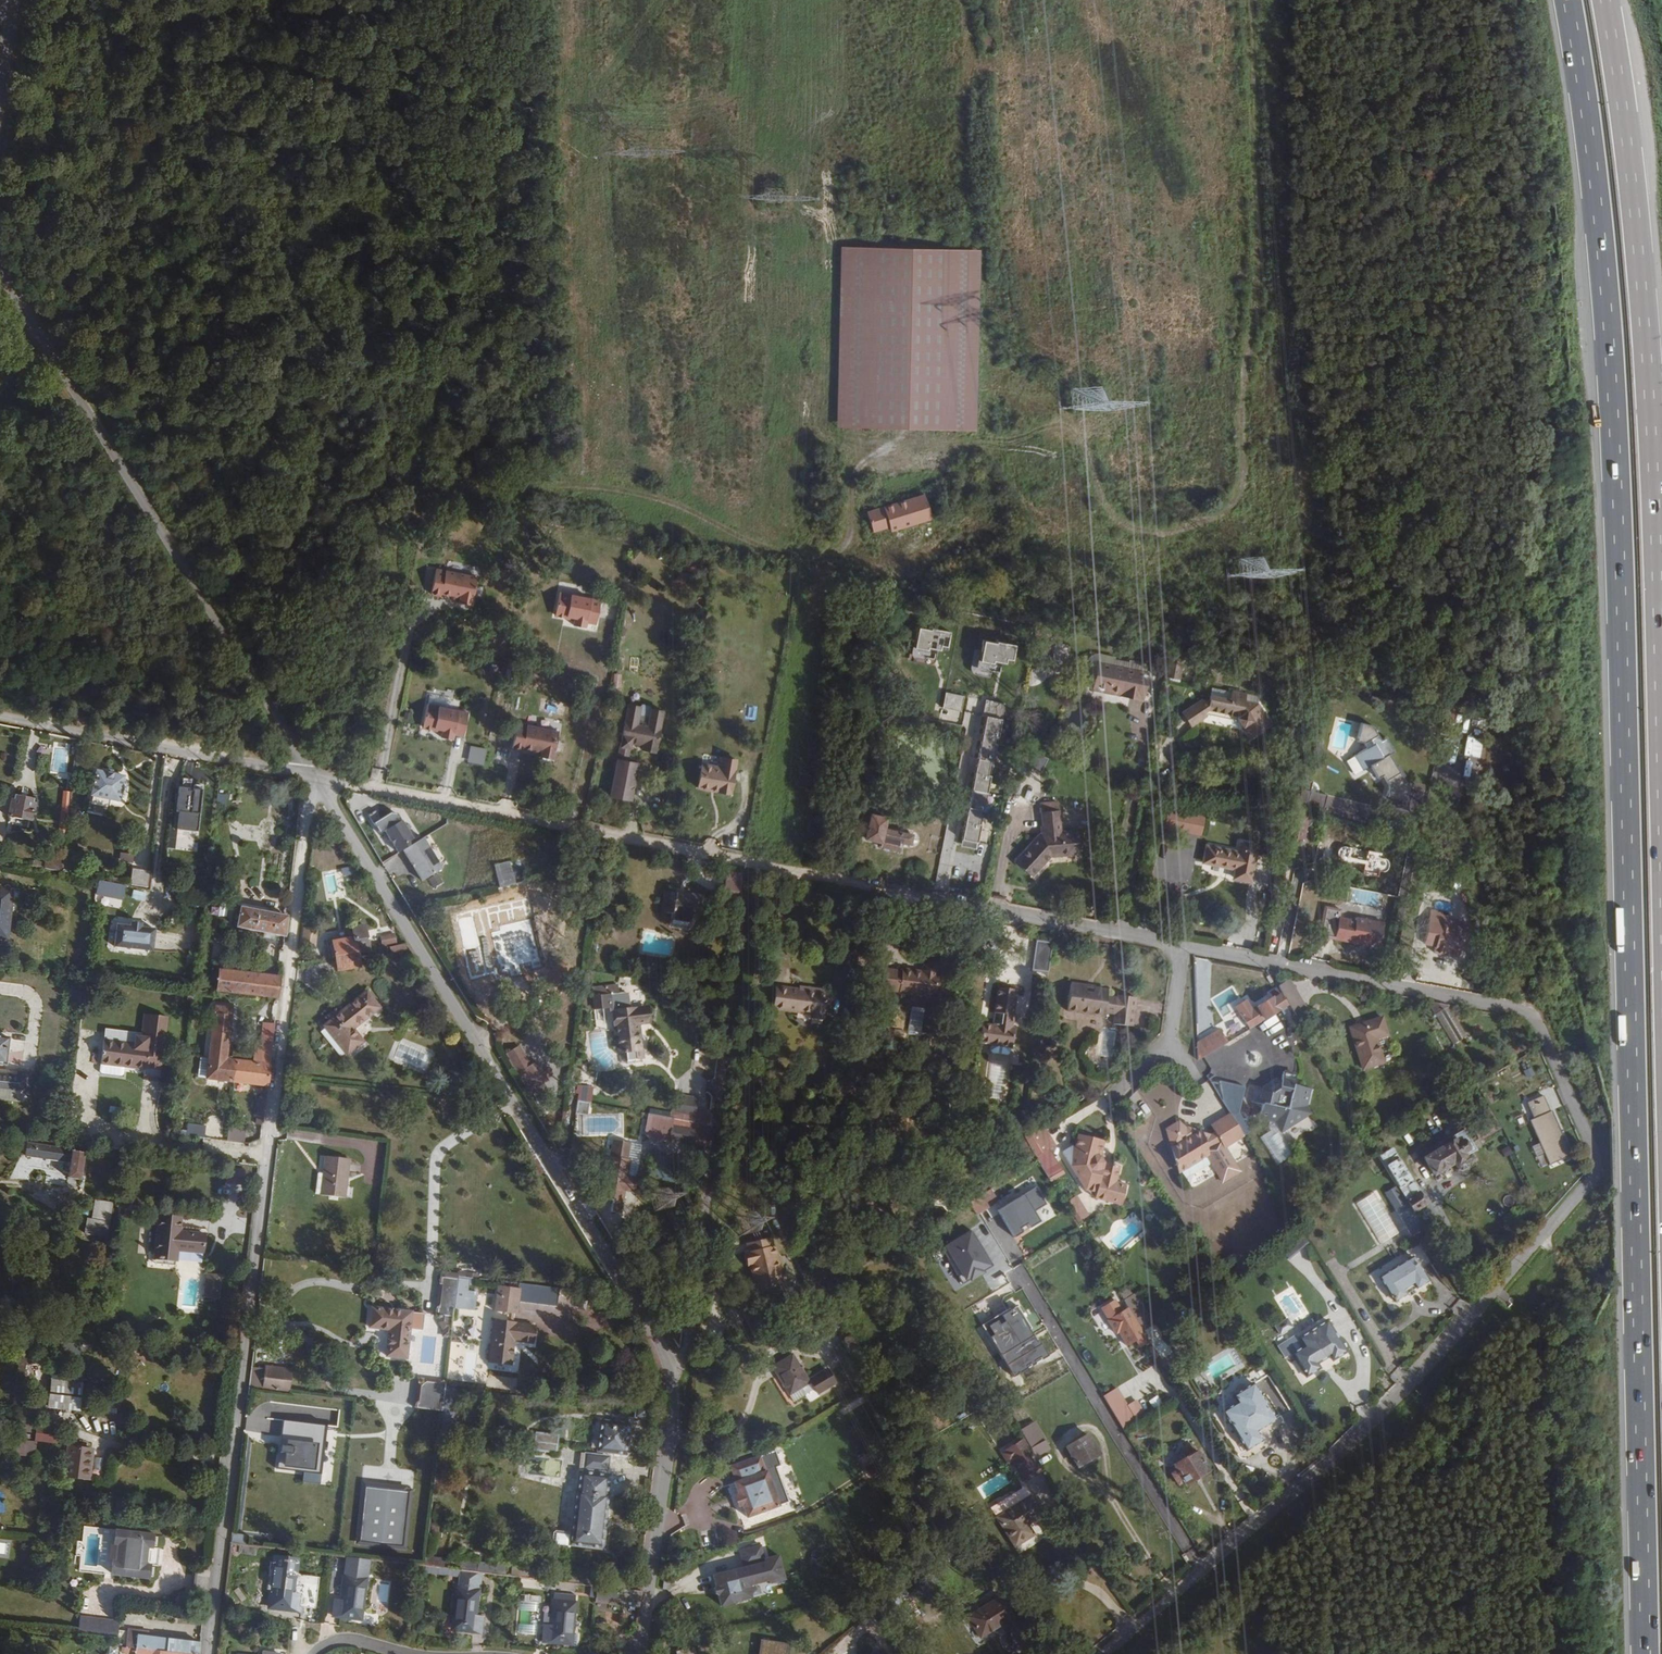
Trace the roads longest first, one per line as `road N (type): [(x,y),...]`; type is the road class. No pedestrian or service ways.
road 1 (motorway): [(1569,0),(1590,139),(1618,472),(1645,1653)]
road 2 (track): [(407,523),(431,497),(526,487),(670,502),(744,543),(834,563),(990,518),(1068,517),(1159,546),(1222,537),(1248,511),(1259,483),(1247,383),(1259,254),(1245,0)]
road 3 (residential): [(316,776),(208,1653)]
road 4 (unclassified): [(316,776),(1183,946)]
road 5 (motorway): [(1661,769),(1647,346),(1604,0)]
road 6 (unclassified): [(316,776),(648,1310),(678,1379)]
road 7 (residential): [(1603,1149),(1592,1202),(1372,1451),(1130,1653)]
road 8 (unclassified): [(0,271),(316,776)]
road 9 (unclassified): [(1183,946),(1561,1020),(1603,1149)]
road 10 (unclassified): [(316,776),(0,715)]
road 11 (residential): [(728,1080),(687,1361),(678,1379)]
road 12 (unclassified): [(678,1379),(641,1642)]
road 13 (residential): [(1183,946),(1173,1049),(1126,1089)]

